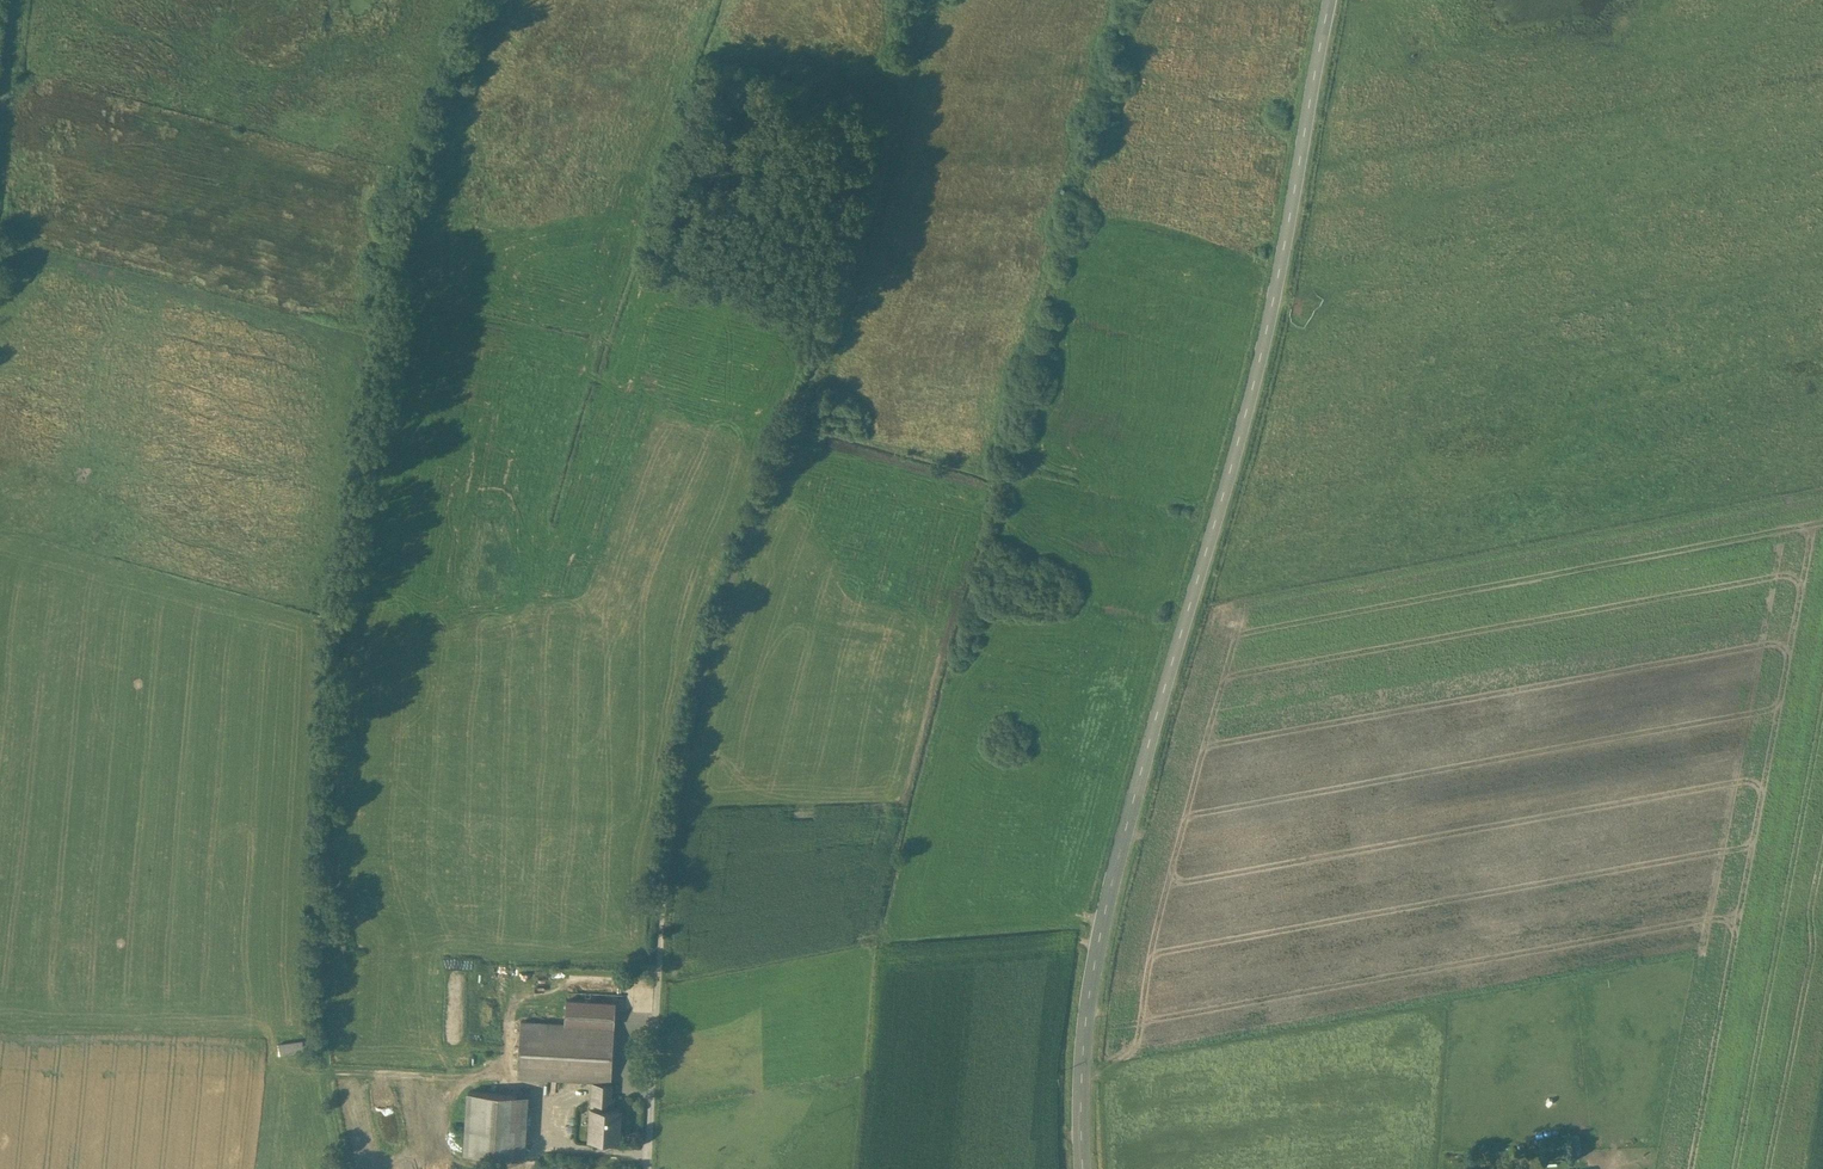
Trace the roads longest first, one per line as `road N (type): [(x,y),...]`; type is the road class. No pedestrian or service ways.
road 1 (track): [(647,1168),(668,855),(709,650),(830,325),(928,0)]
road 2 (tertiary): [(1329,0),(1252,390),(1147,747),(1095,962),(1081,1075),(1083,1168)]
road 3 (unclassified): [(17,0),(0,131)]

